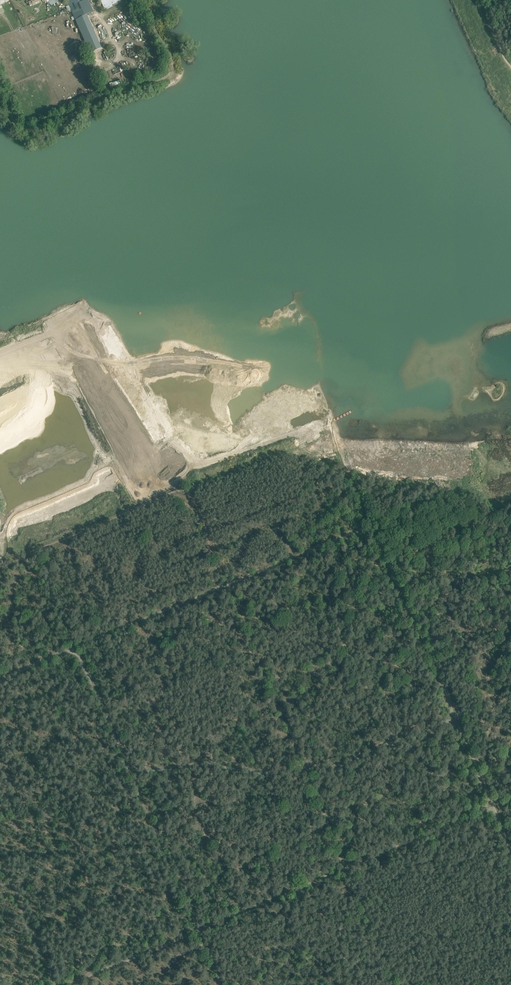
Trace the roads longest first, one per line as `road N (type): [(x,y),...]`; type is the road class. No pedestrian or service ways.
road 1 (track): [(494,809),(63,984)]

